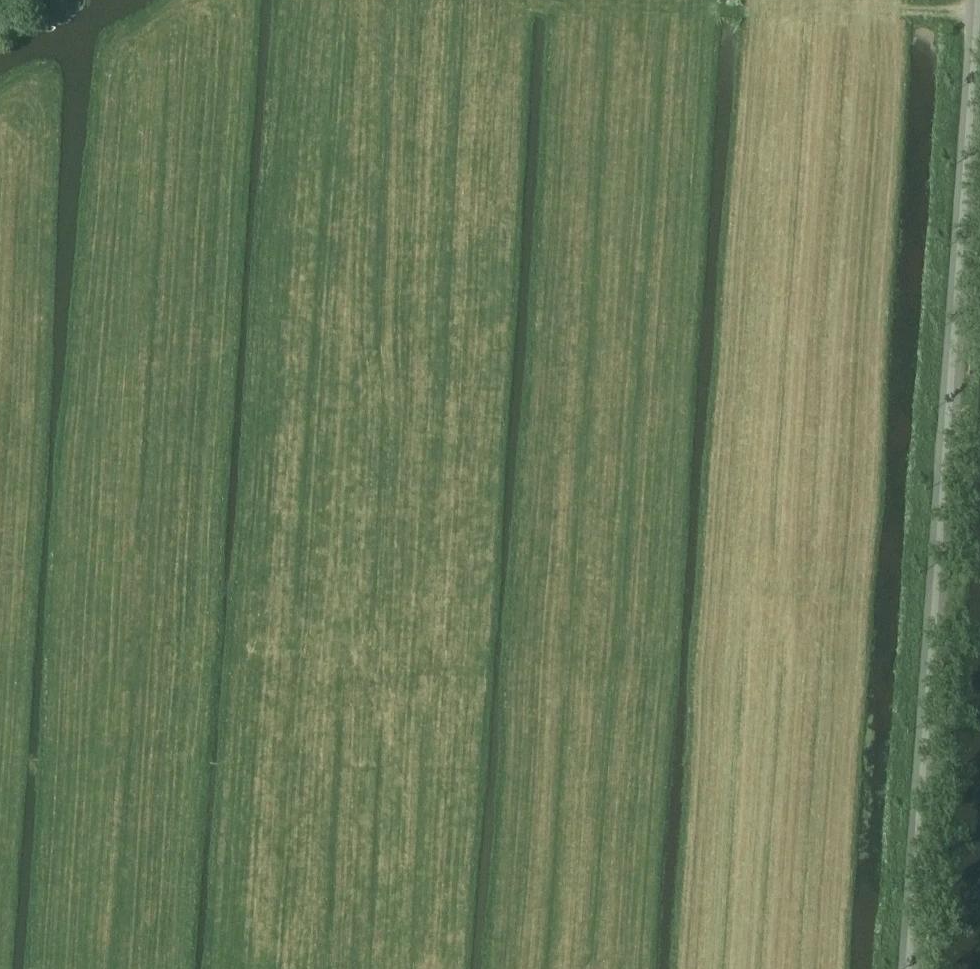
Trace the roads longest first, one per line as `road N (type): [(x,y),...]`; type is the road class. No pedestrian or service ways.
road 1 (unclassified): [(904,968),(979,0)]

